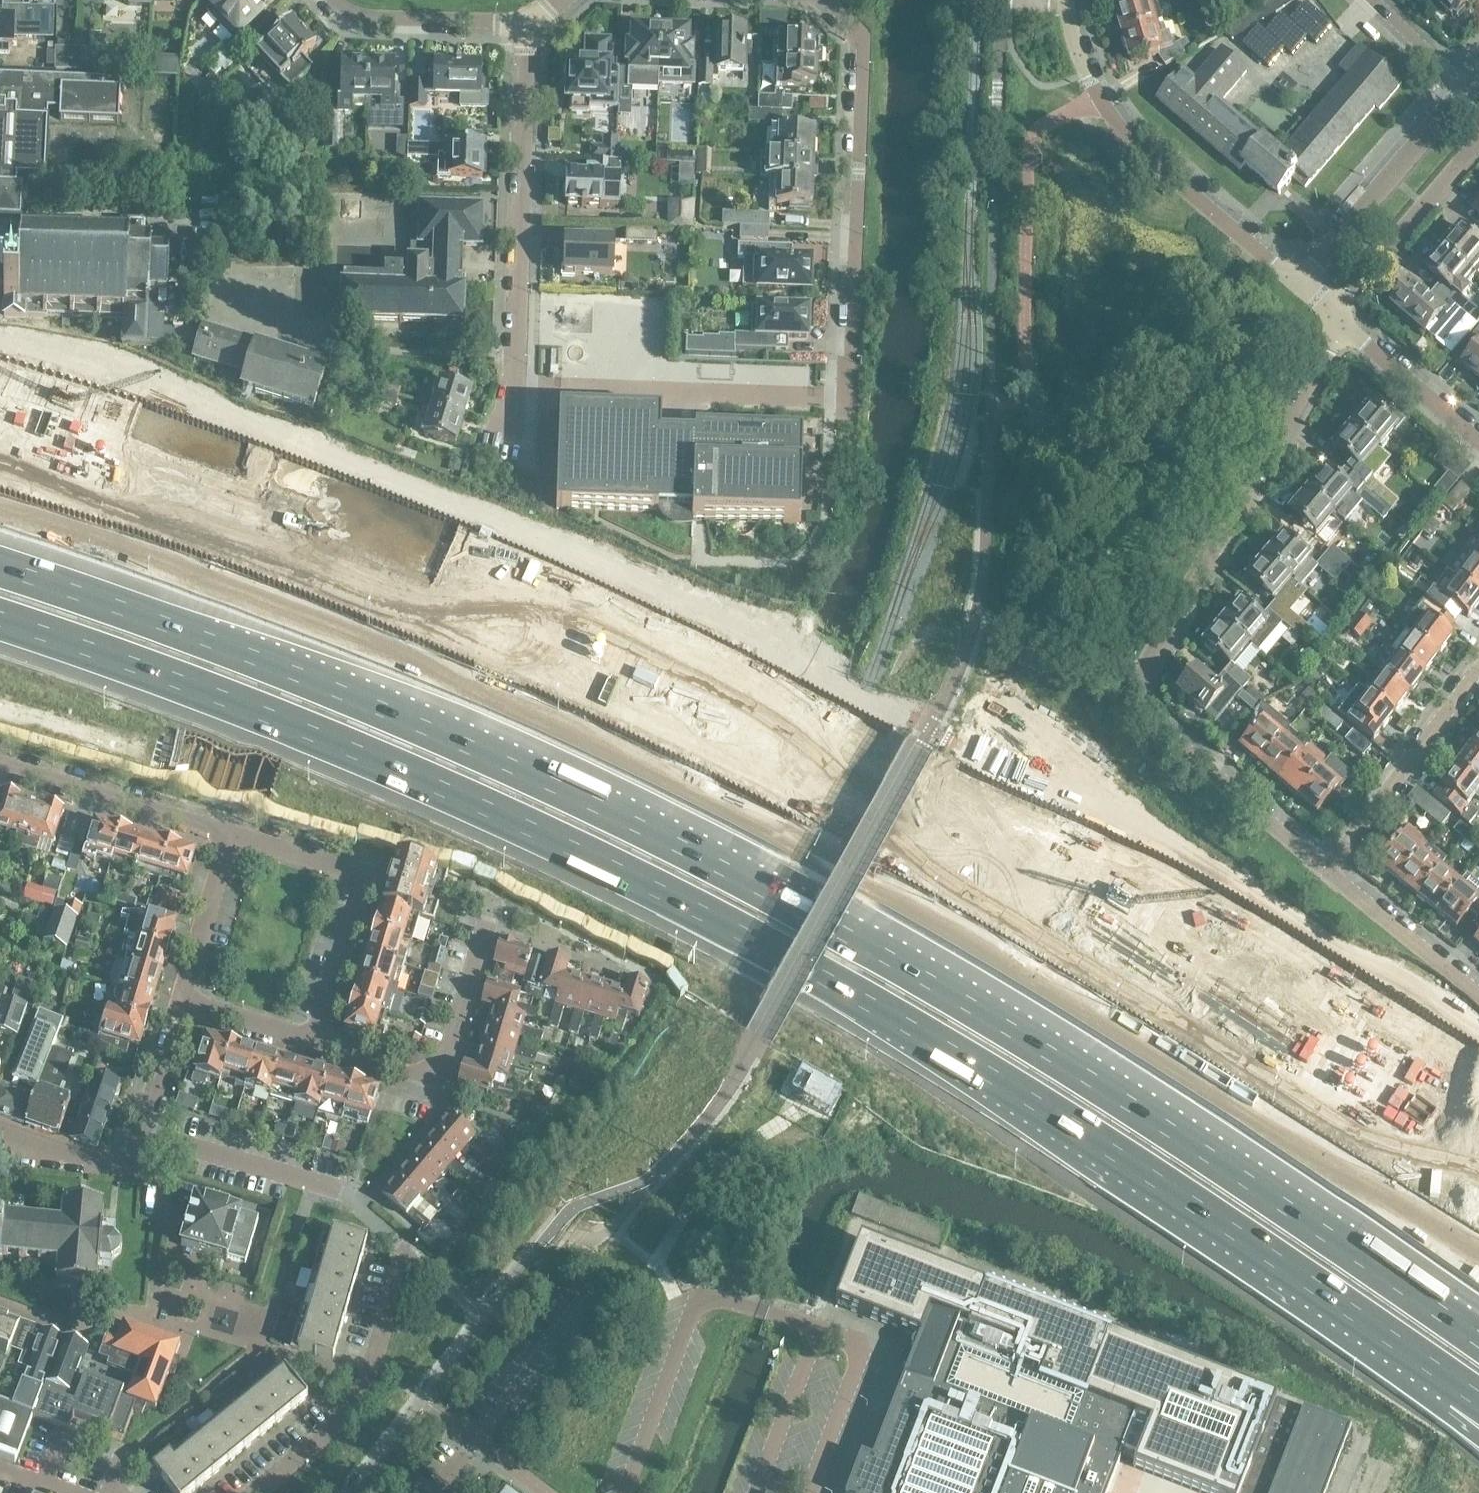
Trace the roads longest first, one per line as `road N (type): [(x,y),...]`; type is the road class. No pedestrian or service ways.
road 1 (motorway): [(0,618),(186,680),(580,851),(858,993),(1466,1395)]
road 2 (motorway): [(1116,1084),(846,923),(633,811),(344,683),(0,564)]
road 3 (motorway): [(1055,873),(705,692),(461,584),(222,489),(0,413)]
road 4 (motorway): [(0,524),(499,713),(717,814),(1027,995)]
road 5 (residential): [(1326,865),(1150,714),(1144,686),(1147,663),(1326,353),(1336,316)]
road 6 (motorway): [(1027,995),(1478,1275)]
road 7 (motorway): [(1478,1159),(1055,873)]
road 8 (motorway): [(1478,1081),(1162,892),(1055,873)]
road 9 (motorway): [(1466,1395),(1116,1084)]
road 10 (residential): [(495,450),(519,378),(529,13)]
road 11 (motorway): [(1478,1334),(1116,1084)]
road 12 (residential): [(826,0),(867,50),(851,418)]
road 13 (residential): [(1256,247),(1111,114),(1082,58),(1065,0)]
road 14 (residential): [(314,1040),(428,1076),(446,1068),(497,901)]
road 15 (unclassified): [(625,1492),(697,1307),(726,1299),(788,1319)]
road 16 (residential): [(260,1492),(349,1413),(370,1377),(409,1252)]
road 17 (unclassified): [(1301,283),(1462,87)]
road 18 (unclassified): [(1326,865),(1478,667)]
road 19 (residential): [(234,834),(0,763)]
road 20 (residential): [(1336,316),(1478,143)]
road 21 (residential): [(1478,994),(1326,865)]
road 22 (residential): [(337,1188),(145,1136)]
road 23 (residential): [(529,13),(372,13),(346,0)]
road 24 (unclassified): [(1478,436),(1336,316)]
road 25 (residential): [(183,1003),(234,834)]
road 26 (residential): [(364,876),(314,1040)]
road 27 (residential): [(145,1136),(126,1169),(0,1135)]
road 28 (residential): [(145,1136),(183,1003)]
road 29 (residential): [(364,876),(234,834)]
road 30 (residential): [(314,1040),(183,1003)]
road 31 (residential): [(1368,0),(1462,87)]
road 32 (motorway): [(1116,1084),(1027,995)]

